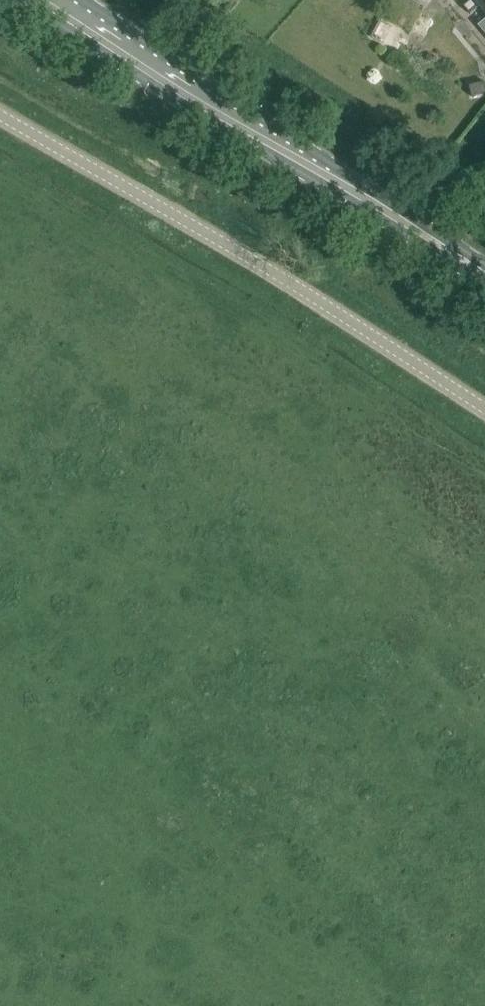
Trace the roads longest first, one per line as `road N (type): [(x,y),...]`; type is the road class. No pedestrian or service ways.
road 1 (unclassified): [(484,408),(323,302),(0,114)]
road 2 (primary): [(484,276),(59,0)]

